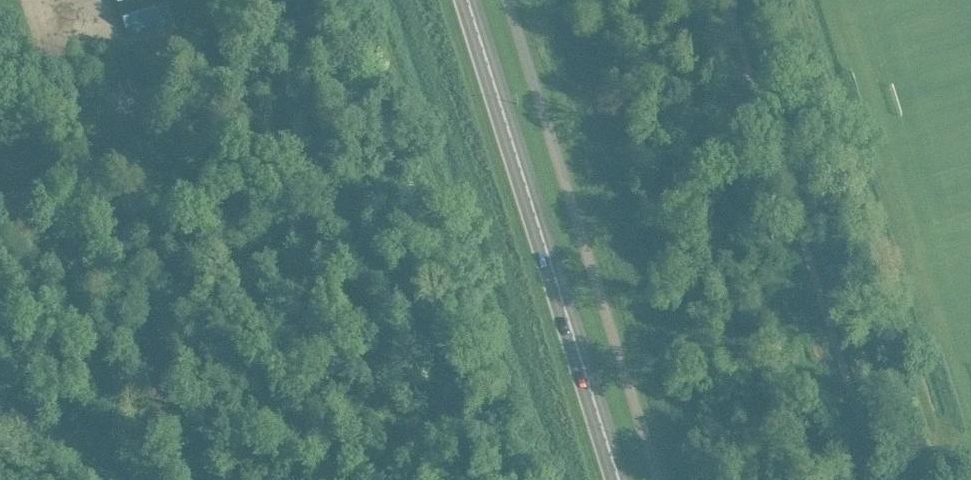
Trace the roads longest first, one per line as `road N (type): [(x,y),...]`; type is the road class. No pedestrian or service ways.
road 1 (secondary): [(617,479),(466,0)]

